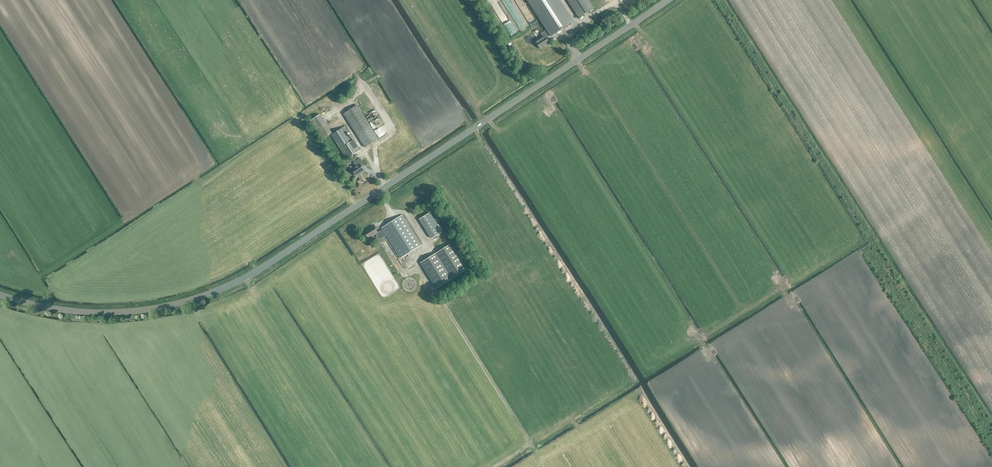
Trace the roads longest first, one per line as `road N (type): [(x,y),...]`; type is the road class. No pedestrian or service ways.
road 1 (tertiary): [(0,295),(89,314),(208,296),(248,277),(670,0)]

